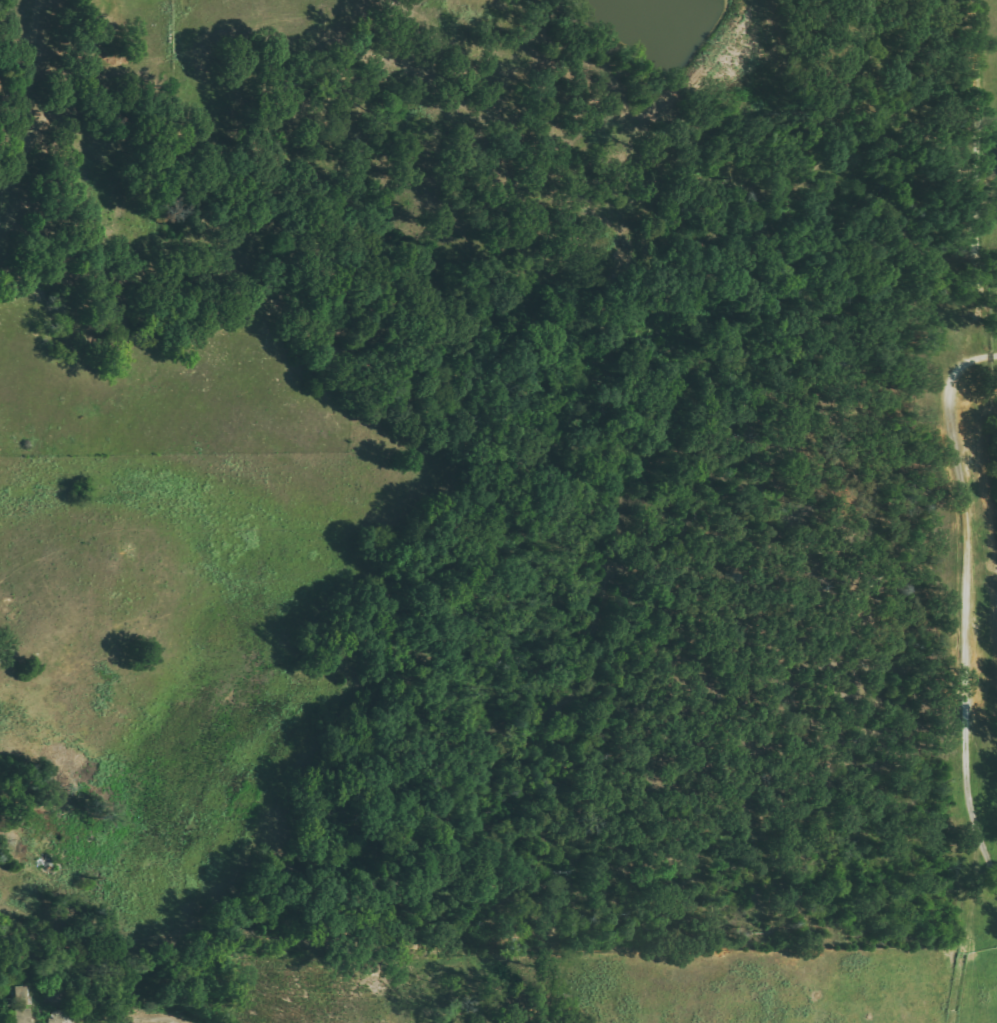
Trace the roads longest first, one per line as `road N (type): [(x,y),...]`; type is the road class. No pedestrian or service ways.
road 1 (track): [(996,871),(968,788),(966,491),(951,392),(963,364),(996,354)]
road 2 (residential): [(223,1022),(206,1014),(61,1022)]

